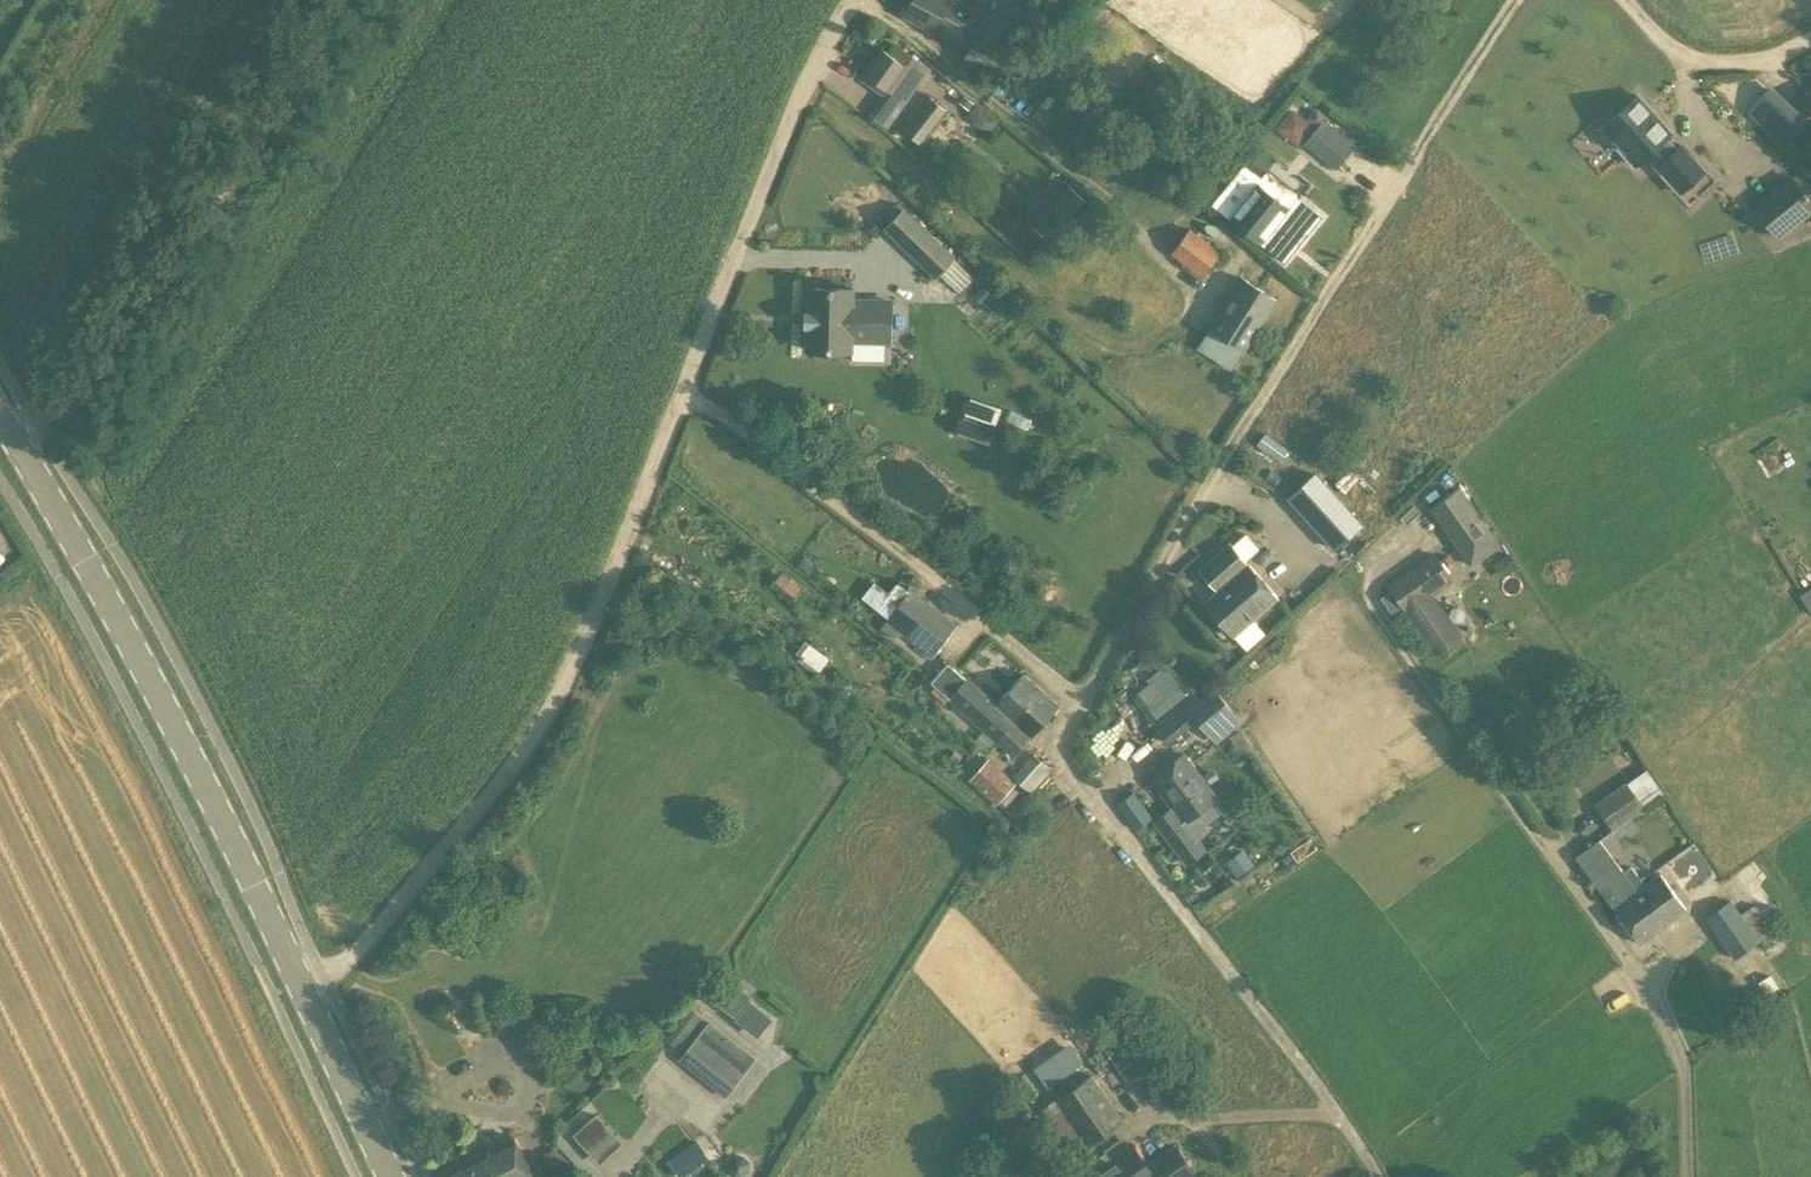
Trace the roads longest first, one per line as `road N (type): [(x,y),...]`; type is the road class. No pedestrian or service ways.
road 1 (track): [(849,0),(823,44),(563,688),(532,741),(353,959),(275,1000)]
road 2 (secondary): [(393,1176),(173,713),(0,416)]
road 3 (track): [(1081,702),(1220,463),(1516,0)]
road 4 (unclassified): [(1375,1176),(1333,1109),(1075,773),(1065,737),(1081,702)]
road 5 (track): [(36,430),(98,384),(341,0)]
road 6 (track): [(1081,702),(913,560),(715,414),(679,398)]
road 7 (unclassified): [(1539,839),(1674,1044),(1685,1080),(1688,1176)]
road 8 (track): [(1624,0),(1676,54),(1697,64),(1757,60),(1810,40)]

